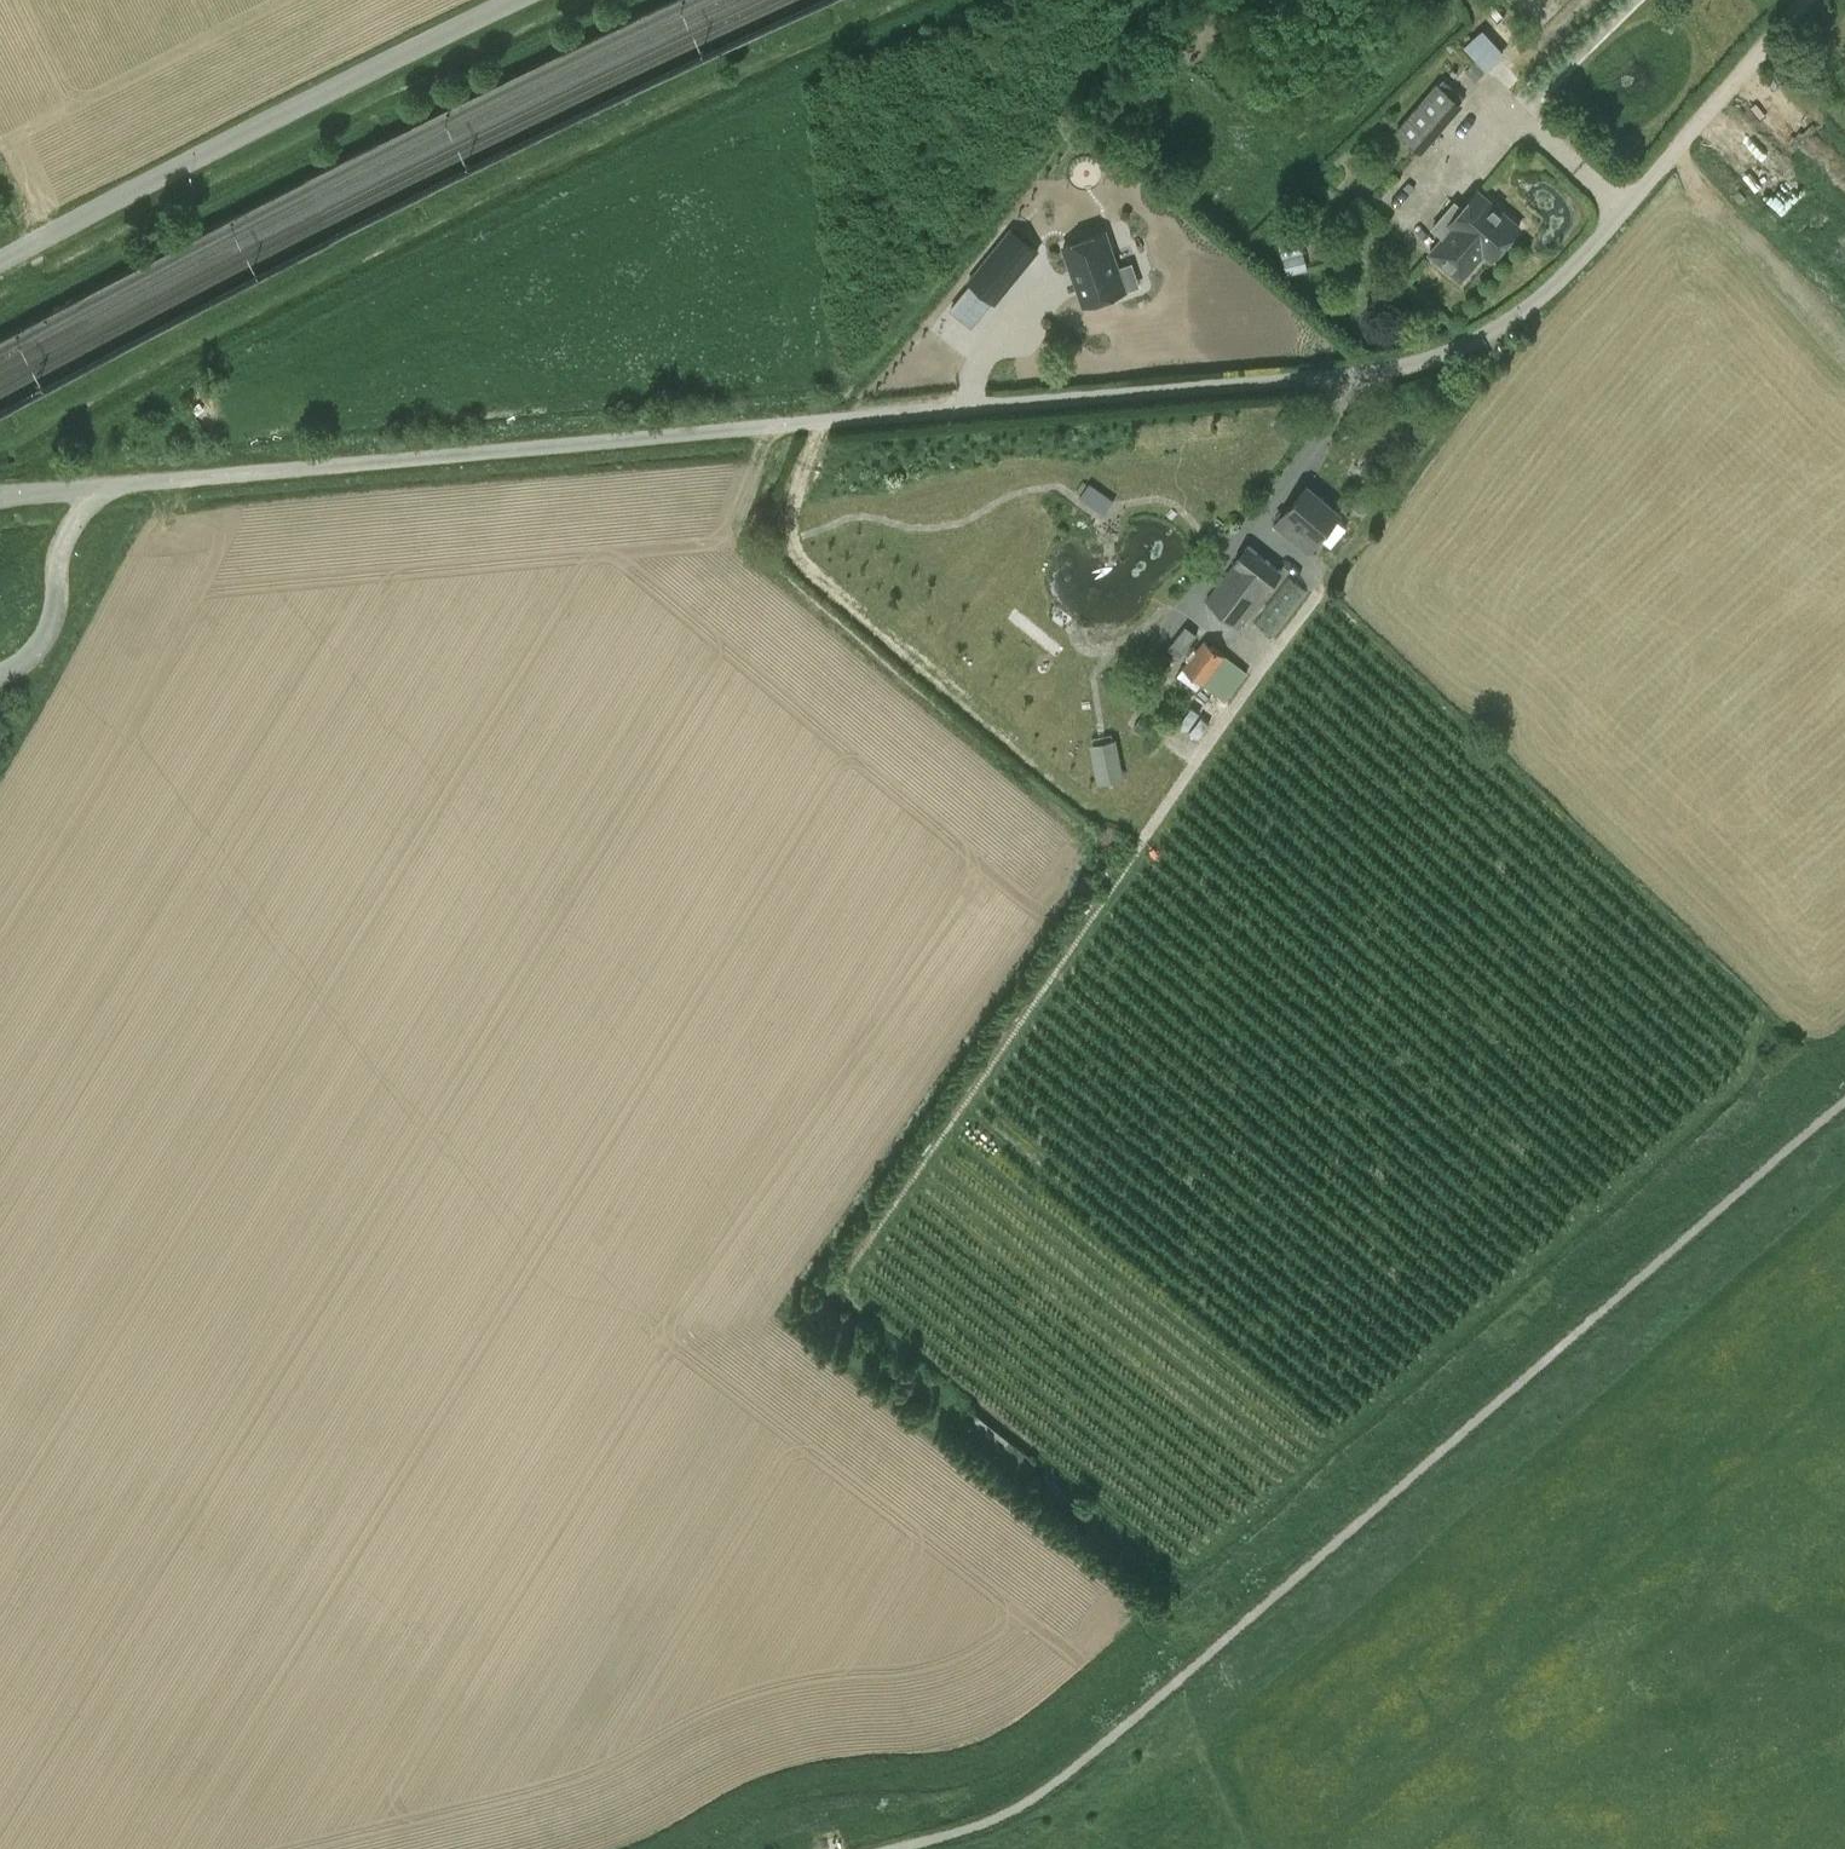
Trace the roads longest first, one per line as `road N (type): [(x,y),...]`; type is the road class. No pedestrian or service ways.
road 1 (unclassified): [(116,481),(1370,371),(1474,343),(1551,286),(1809,0)]
road 2 (unclassified): [(0,267),(532,0)]
road 3 (unclassified): [(116,481),(82,506),(62,547),(60,615),(39,655),(0,675)]

